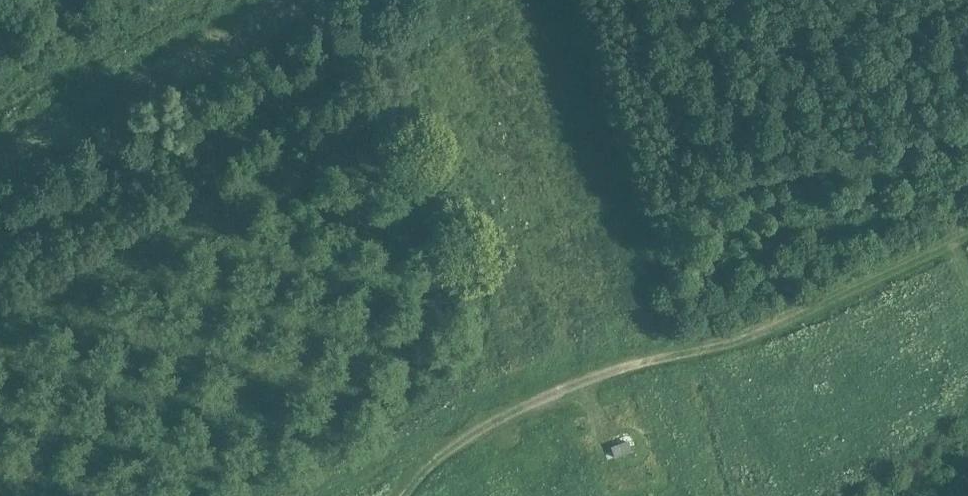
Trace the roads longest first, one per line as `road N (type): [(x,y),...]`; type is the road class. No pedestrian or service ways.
road 1 (track): [(666,358),(600,377),(474,434),(427,463),(402,495)]

